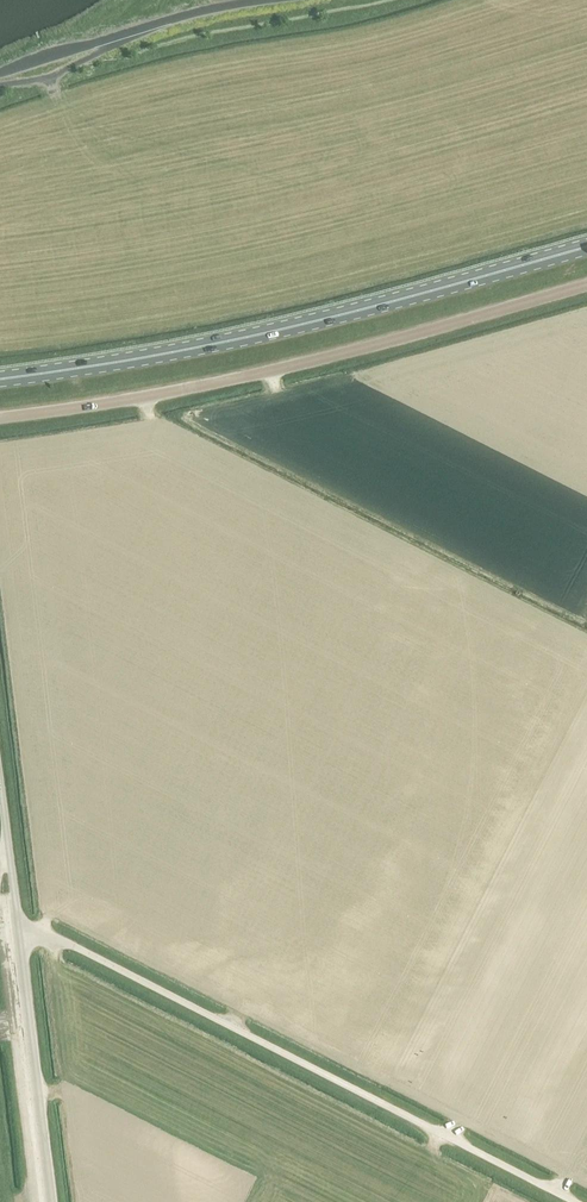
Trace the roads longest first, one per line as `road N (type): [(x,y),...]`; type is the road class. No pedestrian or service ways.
road 1 (track): [(573,1201),(70,946),(17,929)]
road 2 (unclassified): [(0,416),(274,371),(586,285)]
road 3 (primary): [(0,379),(265,335),(586,249)]
road 4 (unclassified): [(51,1201),(0,787)]
road 5 (unclassified): [(0,75),(185,17),(274,0)]

